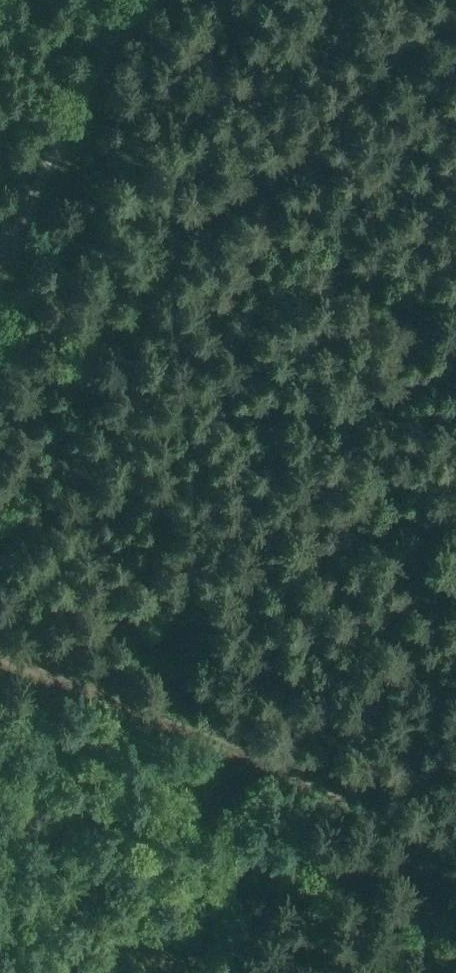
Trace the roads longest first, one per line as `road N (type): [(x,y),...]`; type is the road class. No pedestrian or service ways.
road 1 (track): [(455,839),(0,658)]
road 2 (track): [(0,260),(135,0)]

